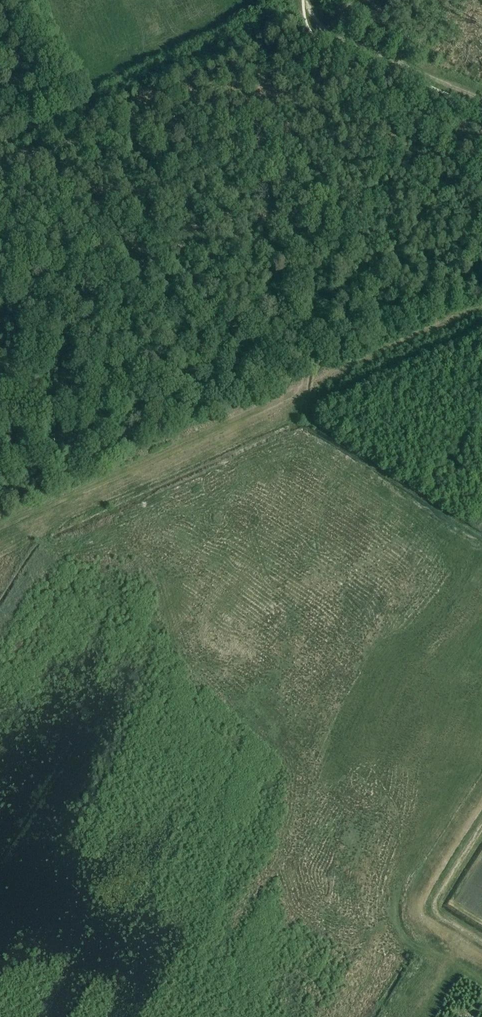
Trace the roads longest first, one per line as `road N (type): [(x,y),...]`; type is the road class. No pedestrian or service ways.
road 1 (track): [(298,391),(0,527)]
road 2 (track): [(481,99),(335,35),(304,0)]
road 3 (track): [(481,828),(436,905),(481,943)]

